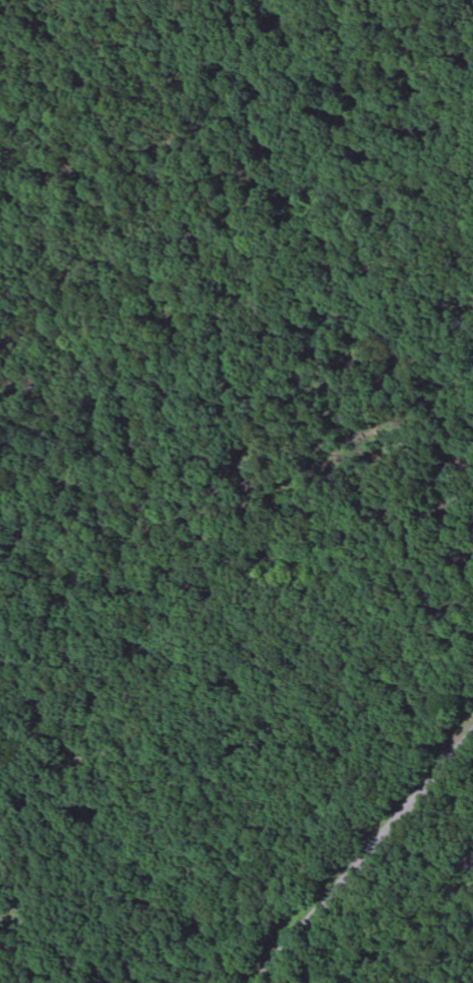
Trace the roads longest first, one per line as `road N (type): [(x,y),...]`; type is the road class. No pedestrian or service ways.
road 1 (residential): [(261,982),(472,739)]

